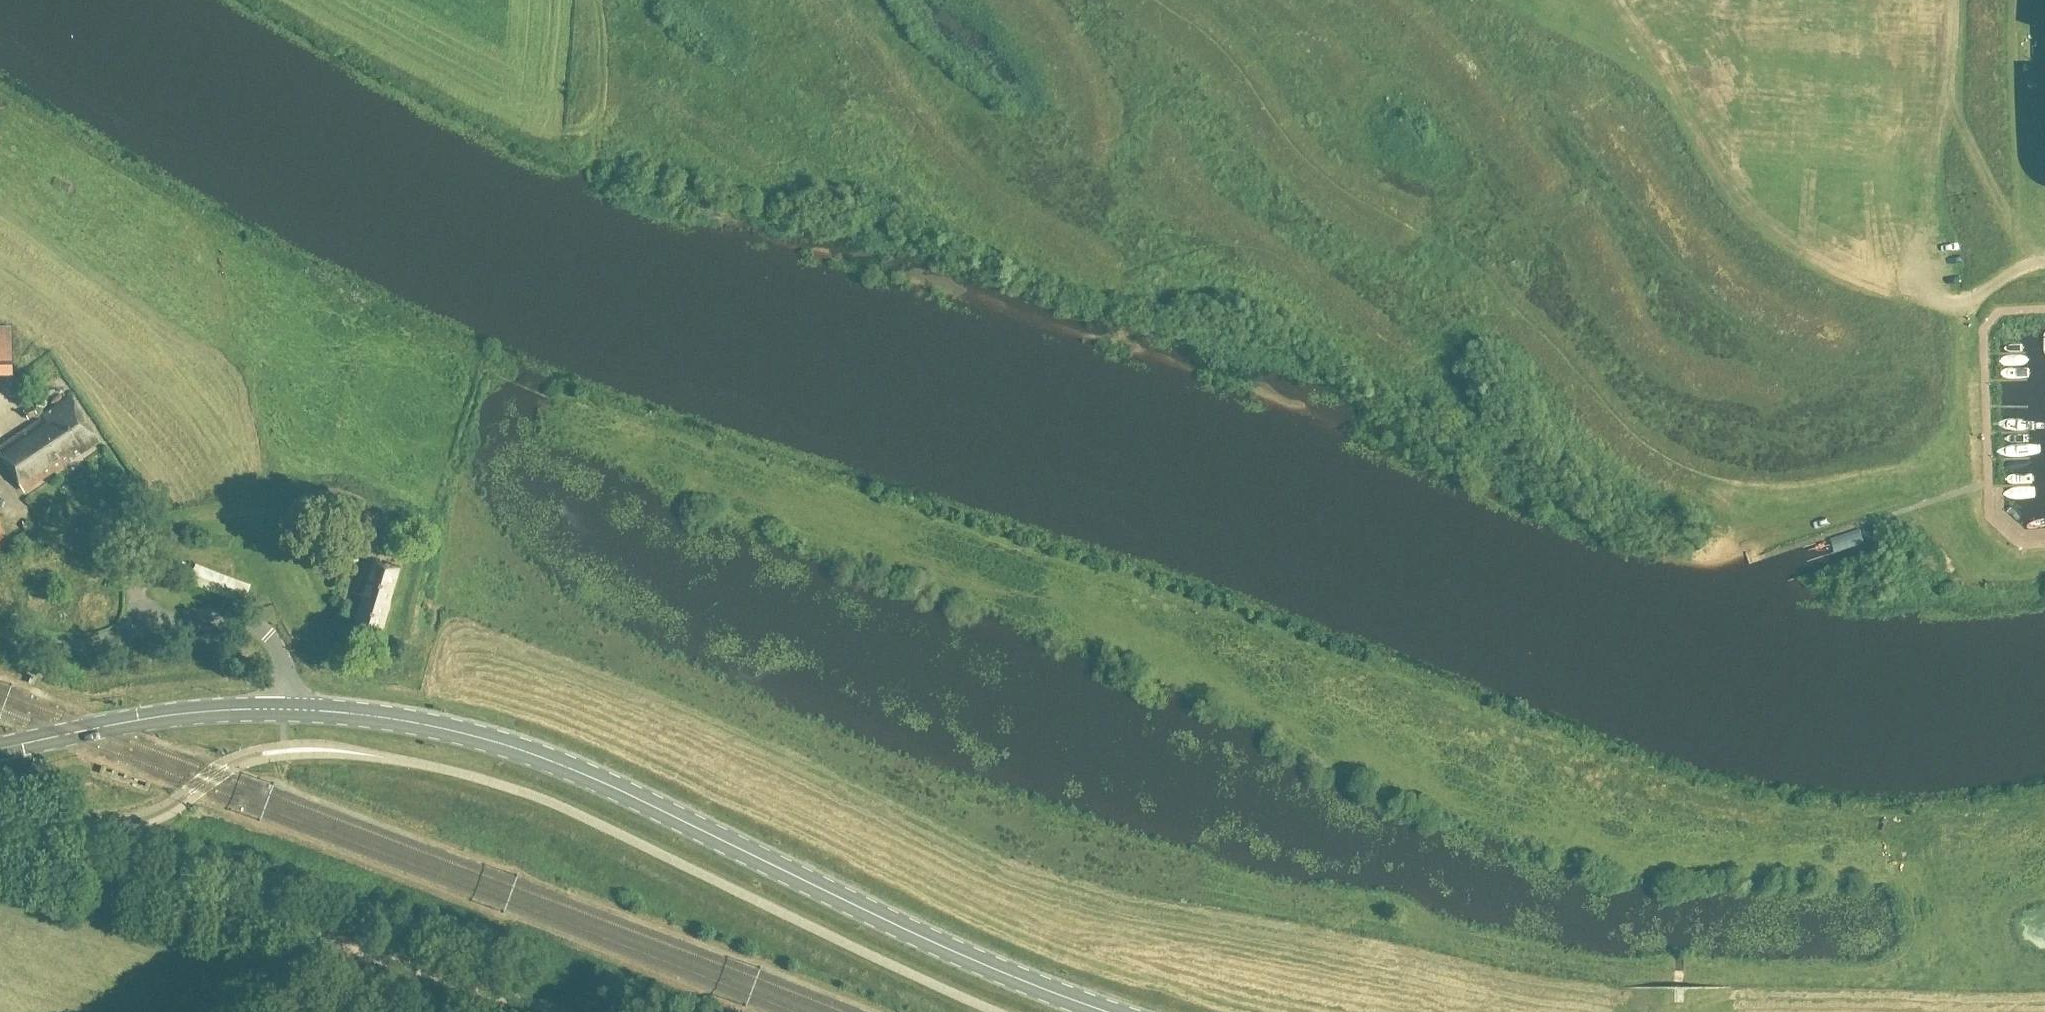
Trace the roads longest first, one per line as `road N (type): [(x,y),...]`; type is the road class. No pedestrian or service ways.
road 1 (secondary): [(285,708),(393,716),(560,763),(1028,983),(1114,1011)]
road 2 (unclassified): [(285,708),(279,652),(243,621),(195,618),(63,649),(0,630)]
road 3 (track): [(339,947),(0,852)]
road 4 (secondary): [(0,747),(157,716),(285,708)]
road 5 (track): [(2037,259),(1946,91)]
road 6 (track): [(339,947),(498,993)]

